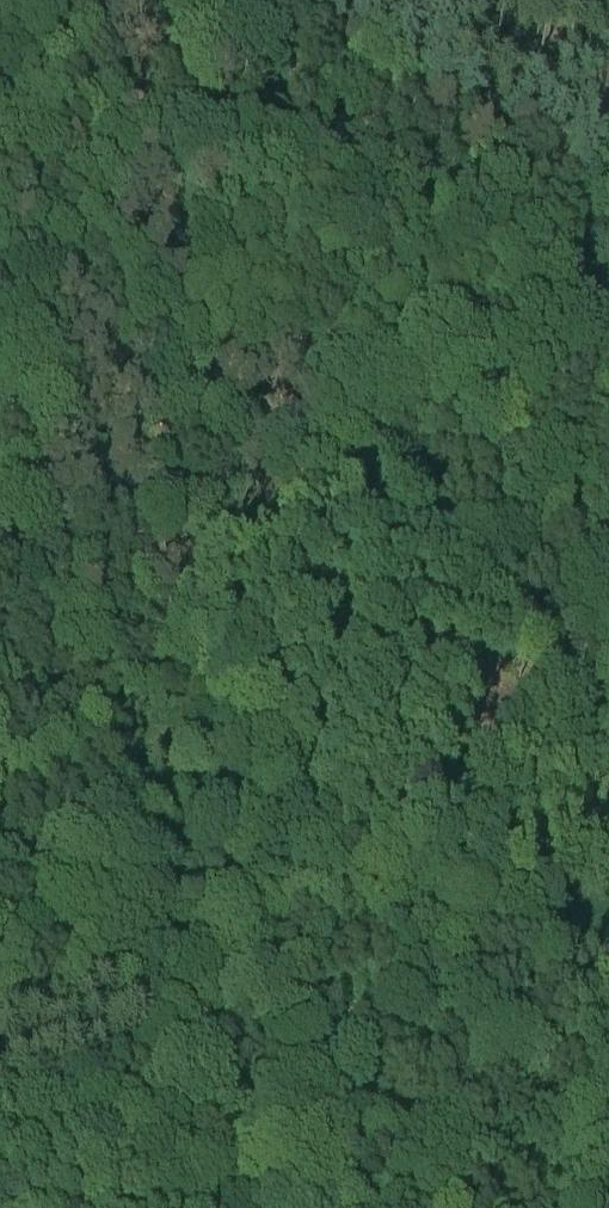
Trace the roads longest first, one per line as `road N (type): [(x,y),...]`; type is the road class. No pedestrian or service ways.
road 1 (track): [(202,476),(188,439),(189,311),(201,287),(382,105),(418,42),(430,0)]
road 2 (track): [(0,911),(89,989),(127,1005),(145,1003),(232,919),(342,848)]
road 3 (track): [(342,848),(200,642),(183,525),(202,476)]
road 4 (track): [(608,1127),(489,974),(452,937),(386,901),(342,848)]
road 5 (track): [(202,476),(118,613),(13,700),(0,721)]
road 6 (track): [(342,848),(423,856),(540,797),(608,776)]

